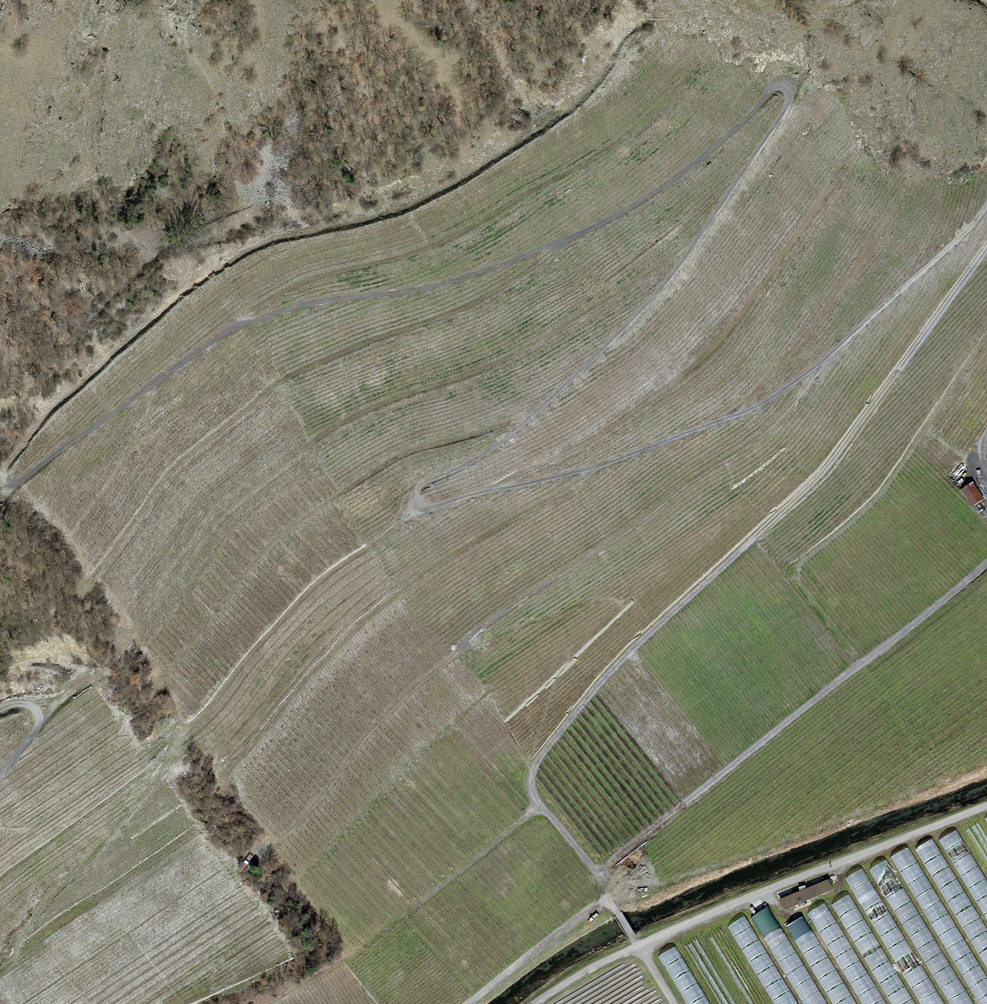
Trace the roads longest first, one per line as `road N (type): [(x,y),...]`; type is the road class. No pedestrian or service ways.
road 1 (track): [(986,207),(976,226),(817,372),(737,420),(596,470),(425,509),(412,500),(425,480),(465,466),(527,424),(642,313),(791,107),(785,85),(713,154),(603,227),(486,272),(384,296),(322,300),(238,327),(11,489),(0,476)]
road 2 (track): [(602,879),(527,789),(537,760),(613,666),(831,468),(986,249)]
road 3 (track): [(0,476),(43,419),(182,295),(265,238),(405,208),(577,106),(624,41)]
road 4 (track): [(817,372),(779,421),(491,621),(385,717),(293,828)]
road 5 (track): [(688,249),(546,339),(358,416),(227,512),(133,634)]
road 6 (track): [(560,243),(501,291),(275,385),(173,470),(96,575)]
road 7 (track): [(986,564),(612,860),(602,879),(607,902)]
road 8 (track): [(498,491),(608,434),(714,352),(837,183)]
road 9 (track): [(527,424),(399,457),(271,547),(174,670)]
road 10 (track): [(986,341),(871,504),(793,570),(860,665)]
road 11 (track): [(238,327),(300,282),(429,251),(596,159)]
road 12 (track): [(638,947),(986,806)]
road 13 (track): [(596,470),(451,555),(334,654)]
road 14 (track): [(425,509),(320,585),(218,703)]
road 15 (track): [(737,420),(848,284),(899,204)]
road 16 (track): [(638,947),(607,902),(468,1003)]
road 17 (track): [(0,710),(47,712),(0,775)]

